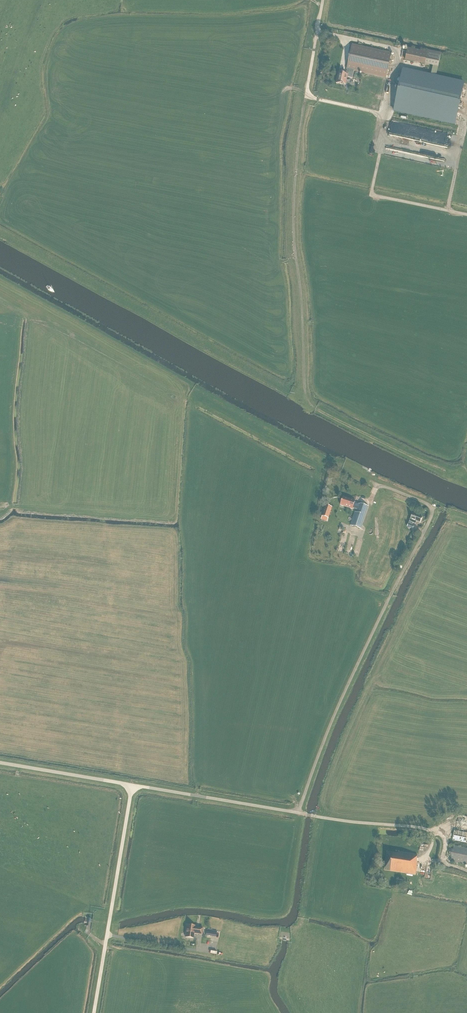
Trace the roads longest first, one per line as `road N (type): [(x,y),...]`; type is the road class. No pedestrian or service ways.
road 1 (unclassified): [(431,508),(342,697),(299,813)]
road 2 (track): [(305,394),(294,225),(306,96)]
road 3 (unclassified): [(94,1012),(132,785)]
road 4 (track): [(386,114),(371,195),(466,214)]
road 5 (track): [(455,475),(316,409),(305,394)]
road 6 (unclassified): [(299,813),(132,785)]
road 7 (unclassified): [(434,831),(299,813)]
road 8 (unclassified): [(132,785),(0,764)]

